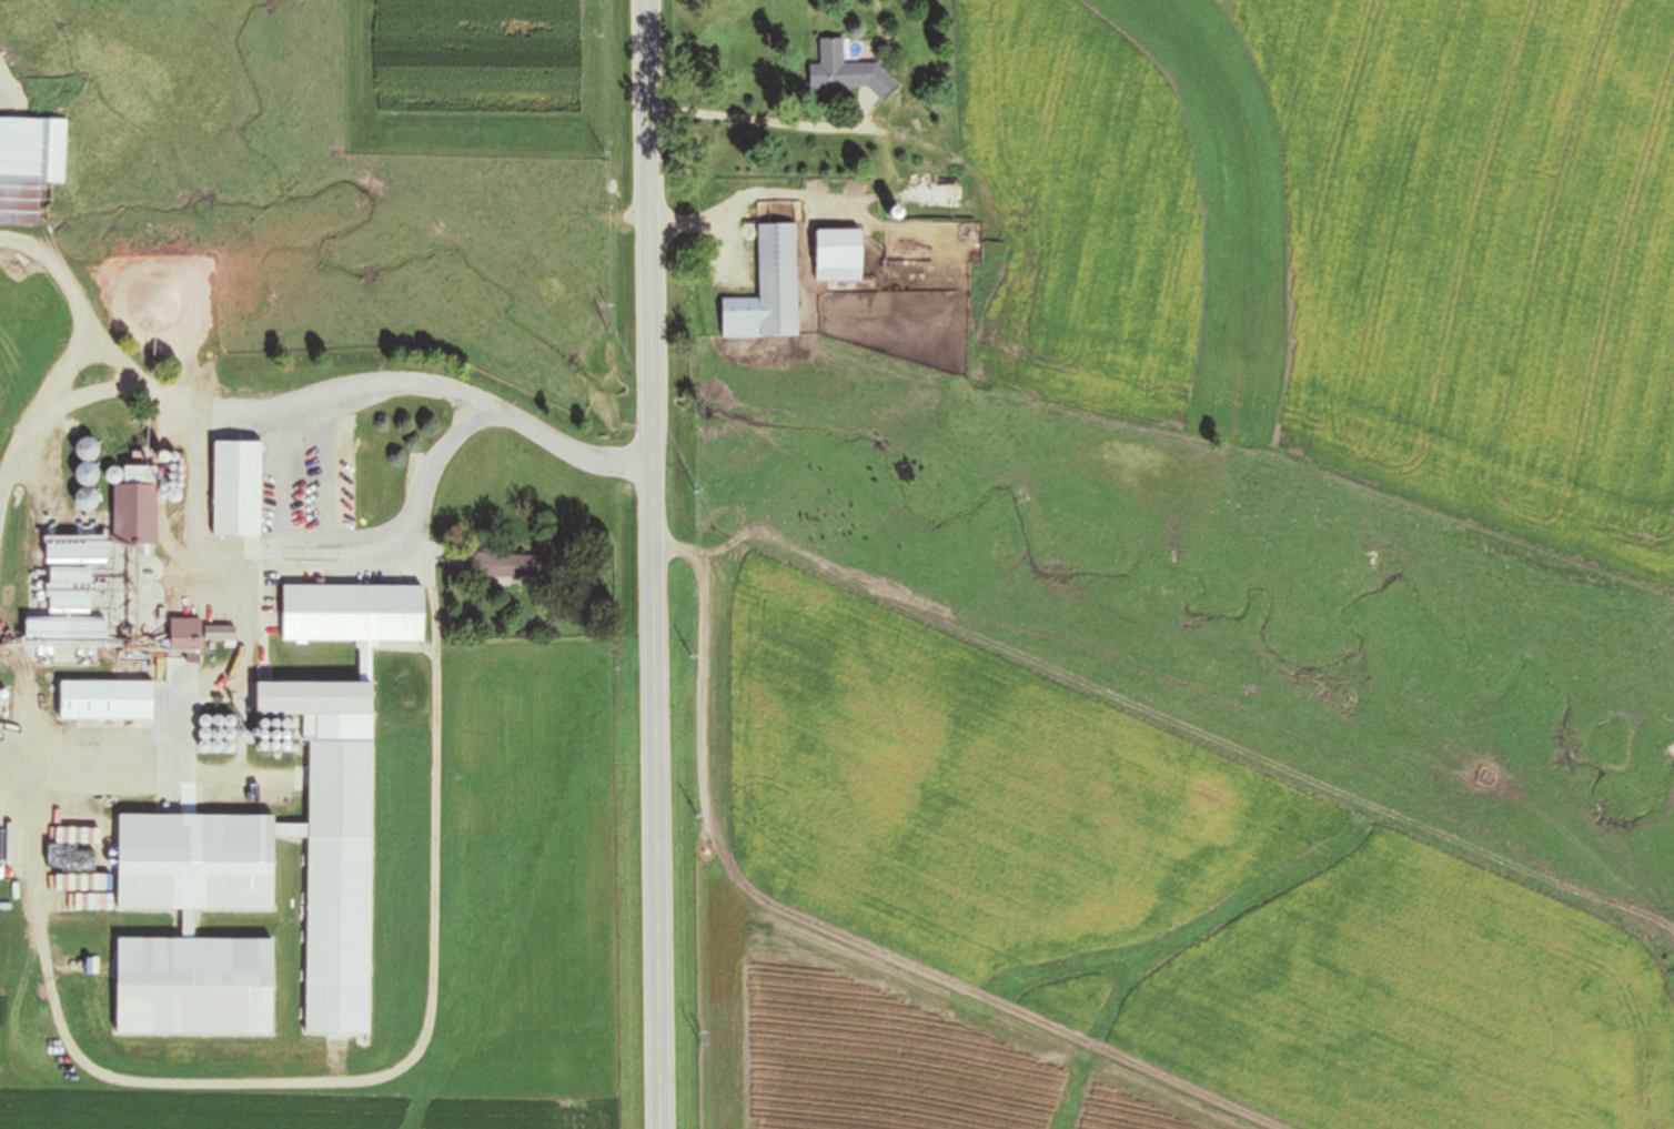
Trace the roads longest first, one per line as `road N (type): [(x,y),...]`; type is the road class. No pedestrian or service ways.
road 1 (primary): [(657,1128),(645,0)]

